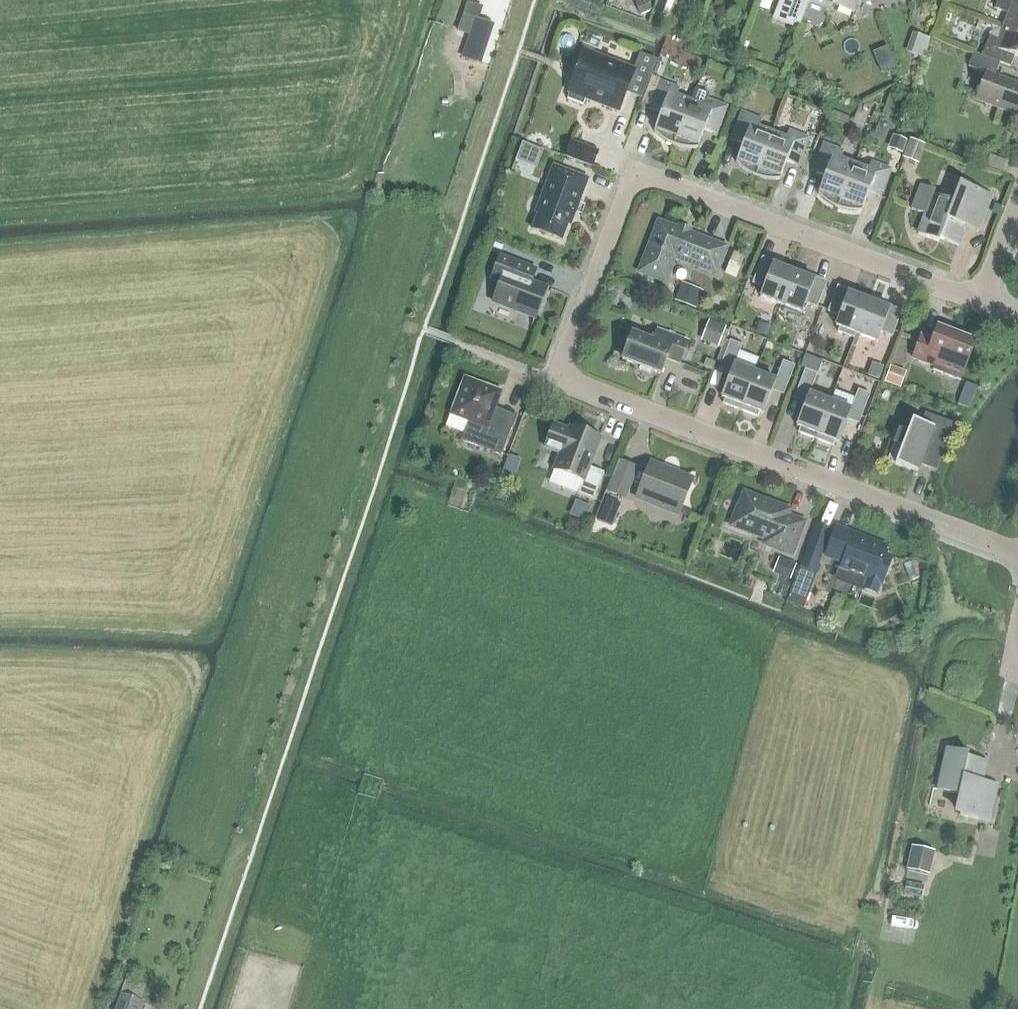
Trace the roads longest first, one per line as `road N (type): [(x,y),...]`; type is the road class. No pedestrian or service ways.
road 1 (track): [(526,0),(185,1008)]
road 2 (residential): [(981,303),(635,173),(558,373)]
road 3 (residential): [(1017,555),(558,373)]

